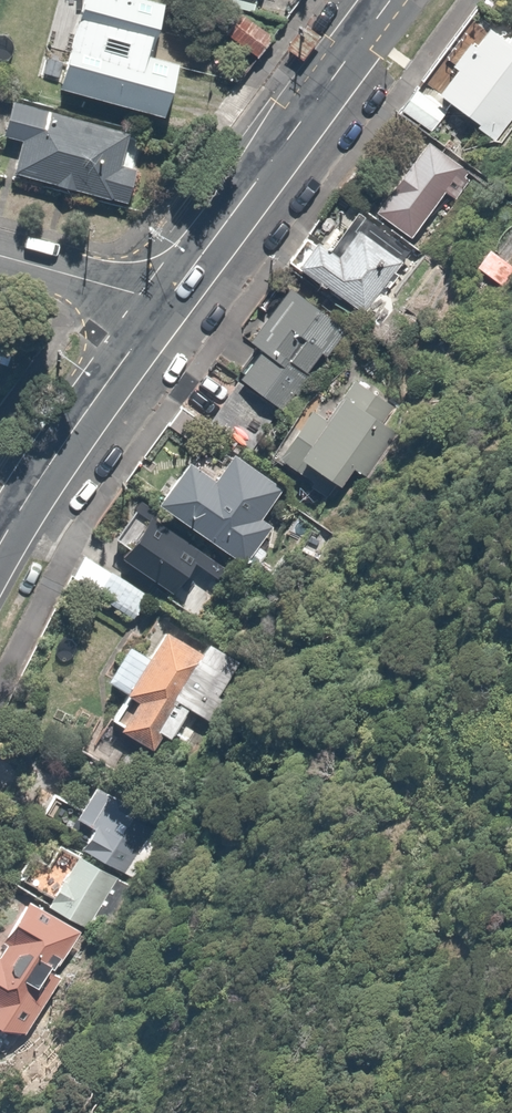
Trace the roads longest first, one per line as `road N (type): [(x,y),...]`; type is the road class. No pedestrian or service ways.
road 1 (secondary): [(391,0),(170,303)]
road 2 (secondary): [(170,303),(51,459),(0,542)]
road 3 (residential): [(170,303),(0,255)]

